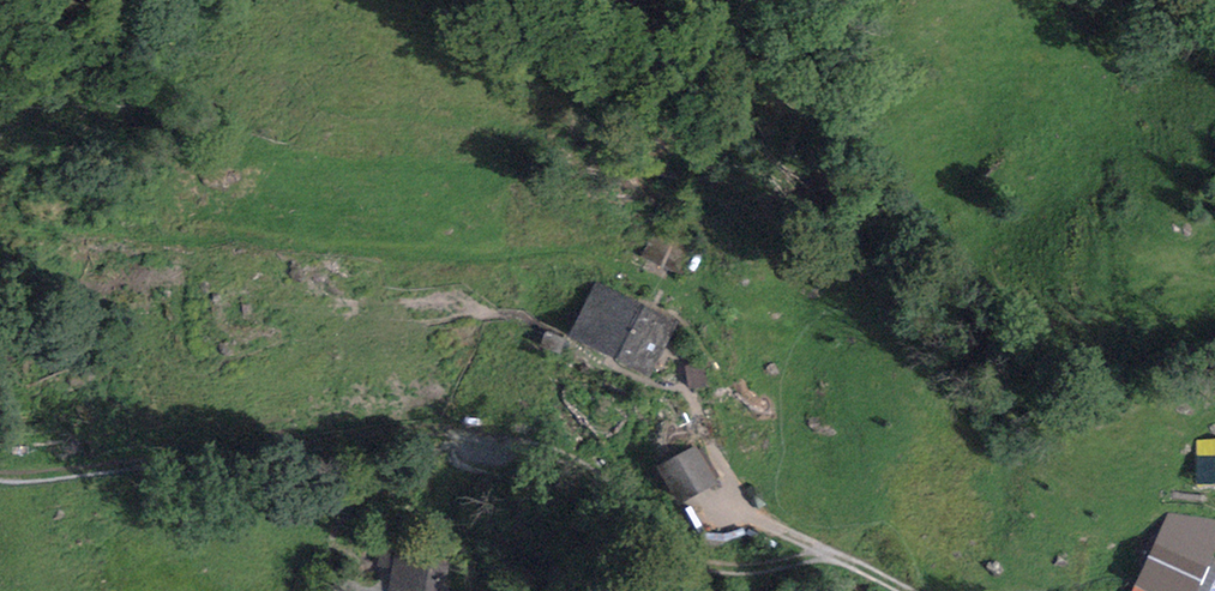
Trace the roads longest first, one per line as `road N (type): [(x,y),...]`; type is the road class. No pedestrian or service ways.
road 1 (track): [(14,222),(453,258),(565,249),(612,255),(688,293),(718,347),(721,381),(697,406)]
road 2 (track): [(0,477),(221,464),(449,428)]

